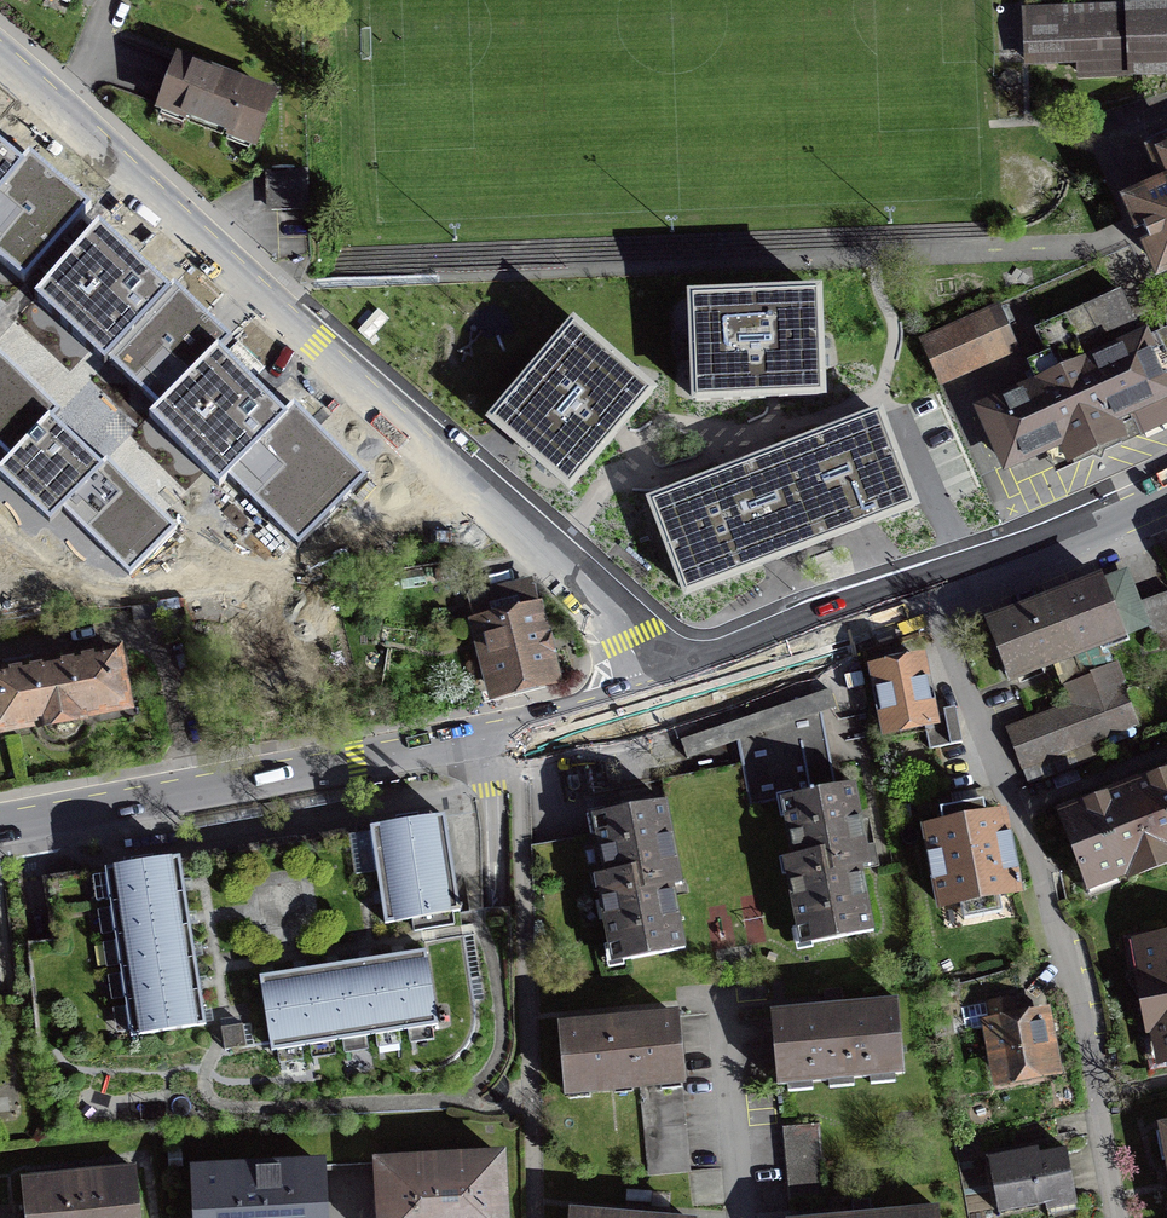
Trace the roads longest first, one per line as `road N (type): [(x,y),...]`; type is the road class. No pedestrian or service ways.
road 1 (residential): [(660,695),(602,601),(0,56)]
road 2 (tertiary): [(0,827),(482,740),(660,695)]
road 3 (residential): [(1119,1217),(1023,819),(927,593)]
road 4 (tertiary): [(660,695),(927,593)]
road 5 (tertiary): [(927,593),(1166,497)]

